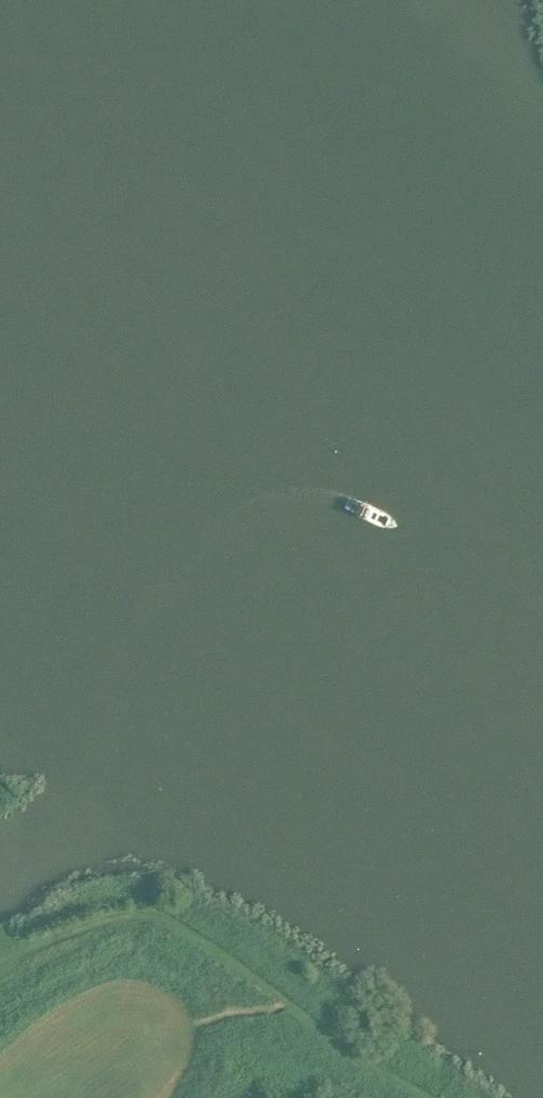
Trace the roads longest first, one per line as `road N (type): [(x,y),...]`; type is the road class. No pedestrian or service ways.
road 1 (track): [(431,1097),(221,950),(156,921),(83,919),(0,953)]

